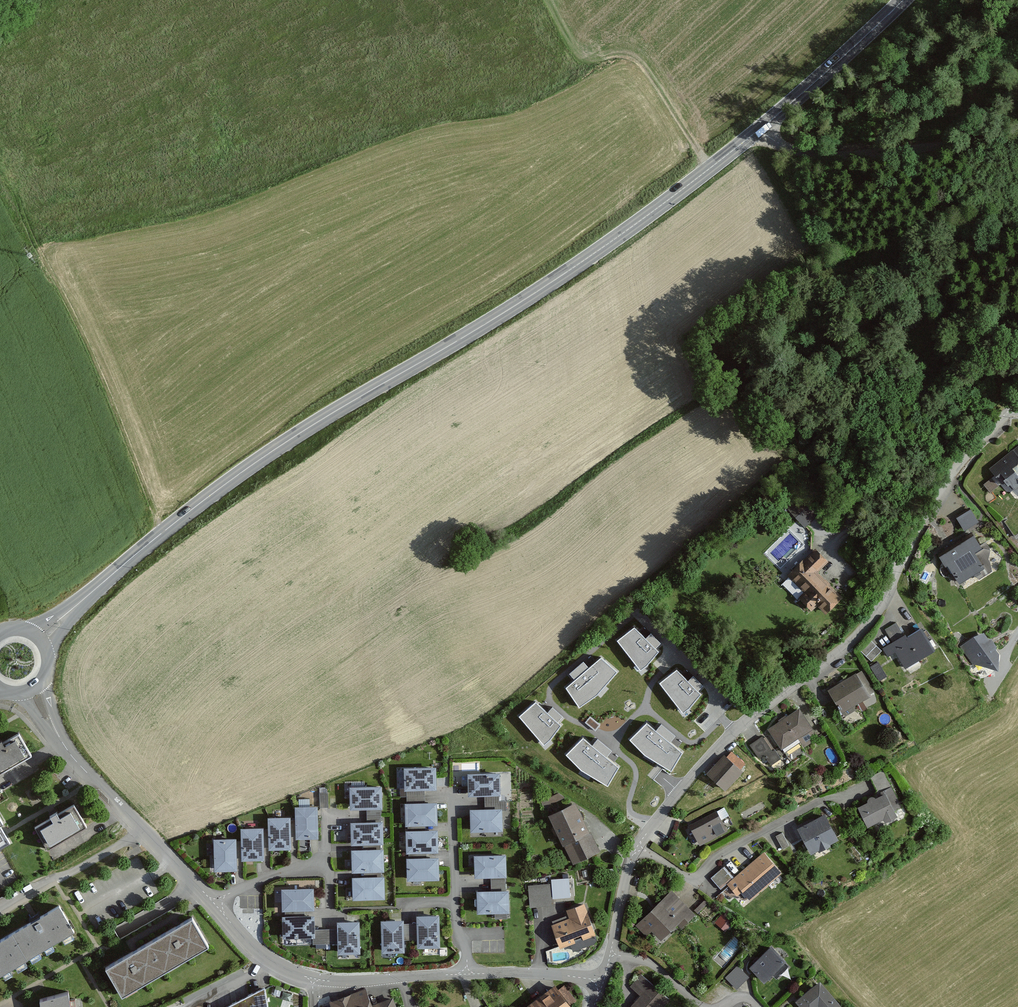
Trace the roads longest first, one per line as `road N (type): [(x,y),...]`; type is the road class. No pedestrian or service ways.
road 1 (secondary): [(43,639),(236,477),(585,261),(759,130)]
road 2 (residential): [(637,848),(718,746),(872,619),(947,472),(1017,406)]
road 3 (track): [(162,532),(92,352),(30,232)]
road 4 (residential): [(1017,139),(865,159),(811,154),(759,130)]
road 5 (track): [(709,169),(644,65),(629,55),(582,57),(549,0)]
road 6 (residential): [(637,848),(696,881),(727,848),(823,801)]
road 7 (residential): [(272,960),(331,979),(460,971)]
road 8 (residential): [(146,827),(0,913)]
road 9 (residential): [(460,971),(602,983)]
road 10 (secondary): [(853,48),(759,130)]

